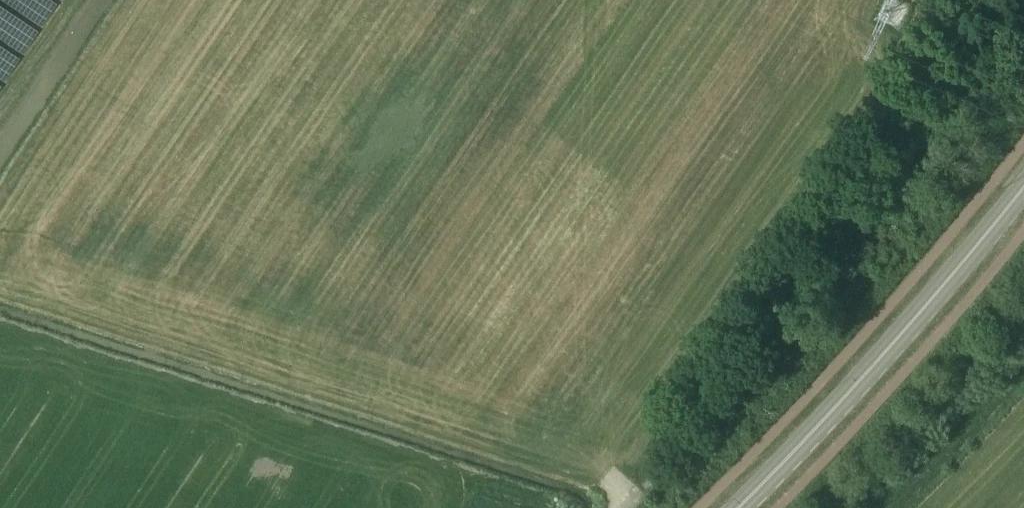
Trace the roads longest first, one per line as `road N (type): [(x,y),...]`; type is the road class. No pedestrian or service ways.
road 1 (tertiary): [(1023,187),(738,507)]

